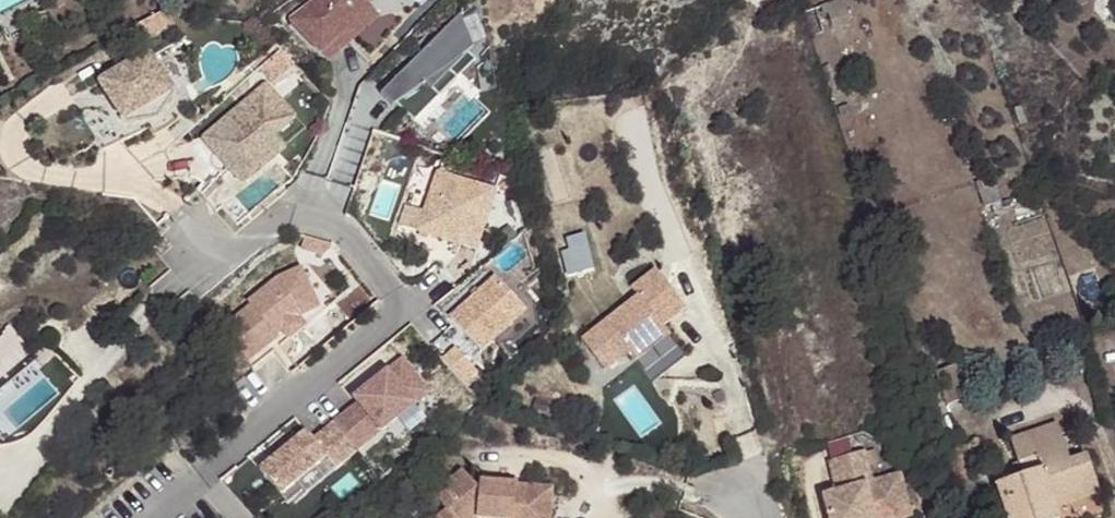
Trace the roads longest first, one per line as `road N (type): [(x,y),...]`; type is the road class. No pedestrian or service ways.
road 1 (residential): [(204,277),(271,222),(300,223),(345,240),(386,285),(395,316),(155,517)]

